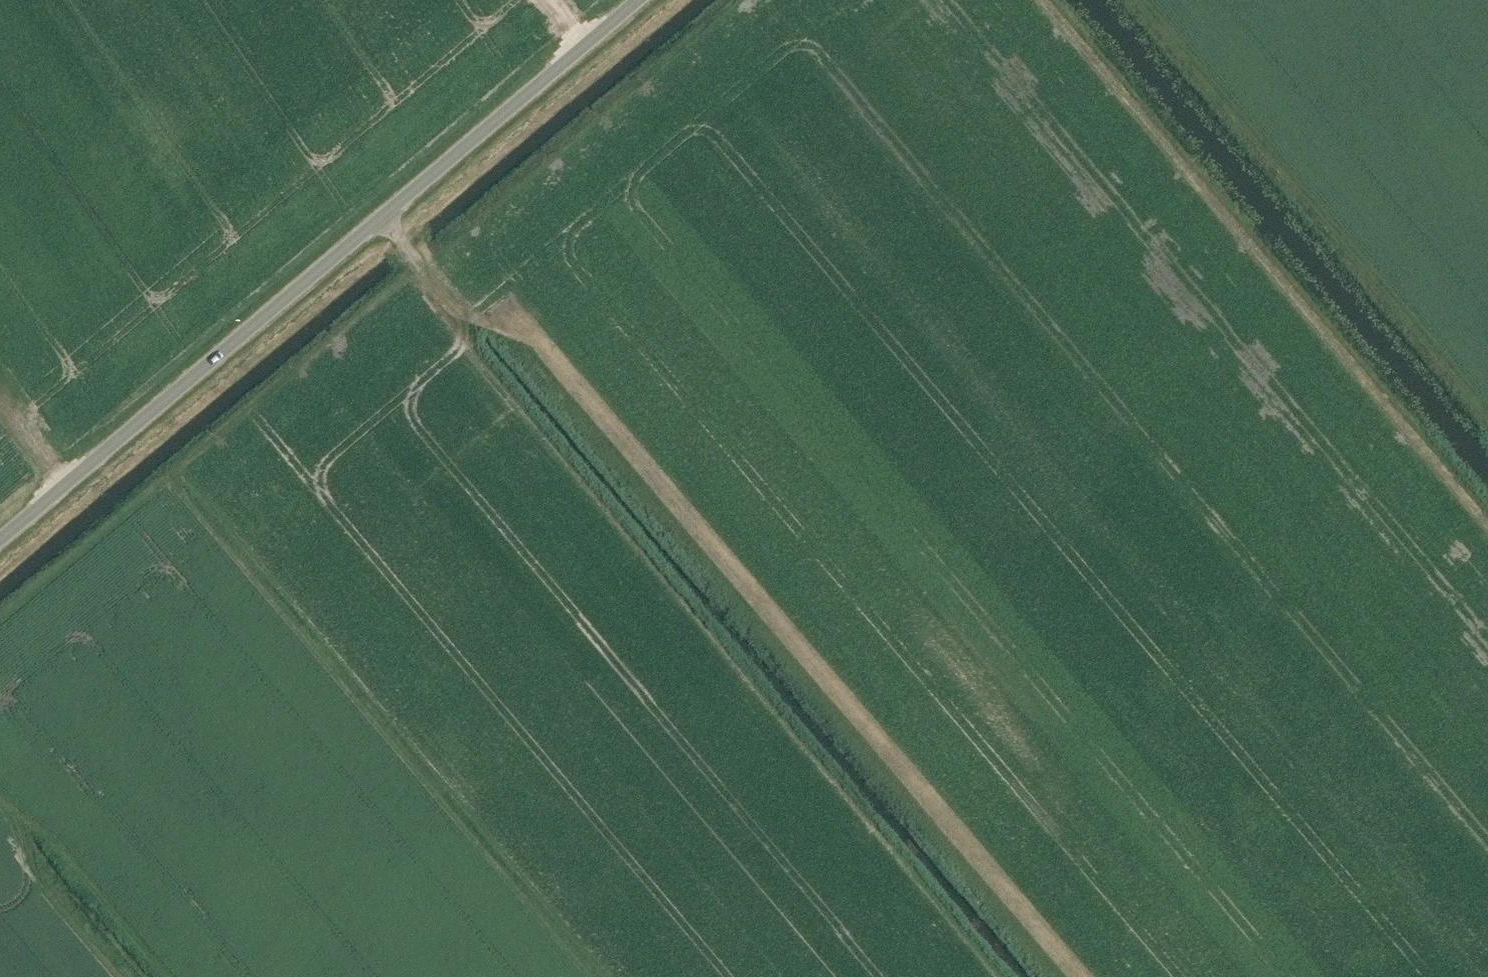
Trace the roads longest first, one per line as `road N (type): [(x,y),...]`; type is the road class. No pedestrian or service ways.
road 1 (unclassified): [(0,537),(633,0)]
road 2 (track): [(1047,0),(1487,515)]

